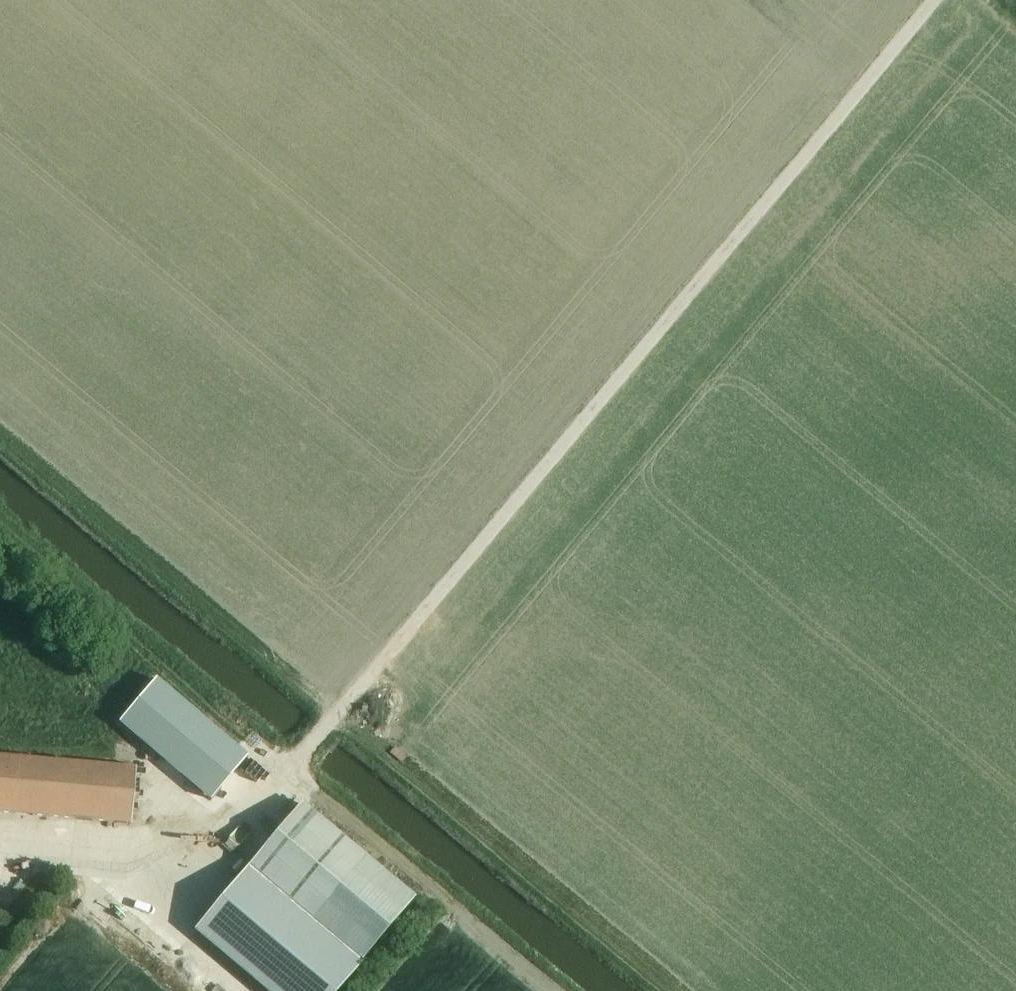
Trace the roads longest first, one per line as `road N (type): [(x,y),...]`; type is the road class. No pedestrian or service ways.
road 1 (track): [(278,781),(934,0)]

